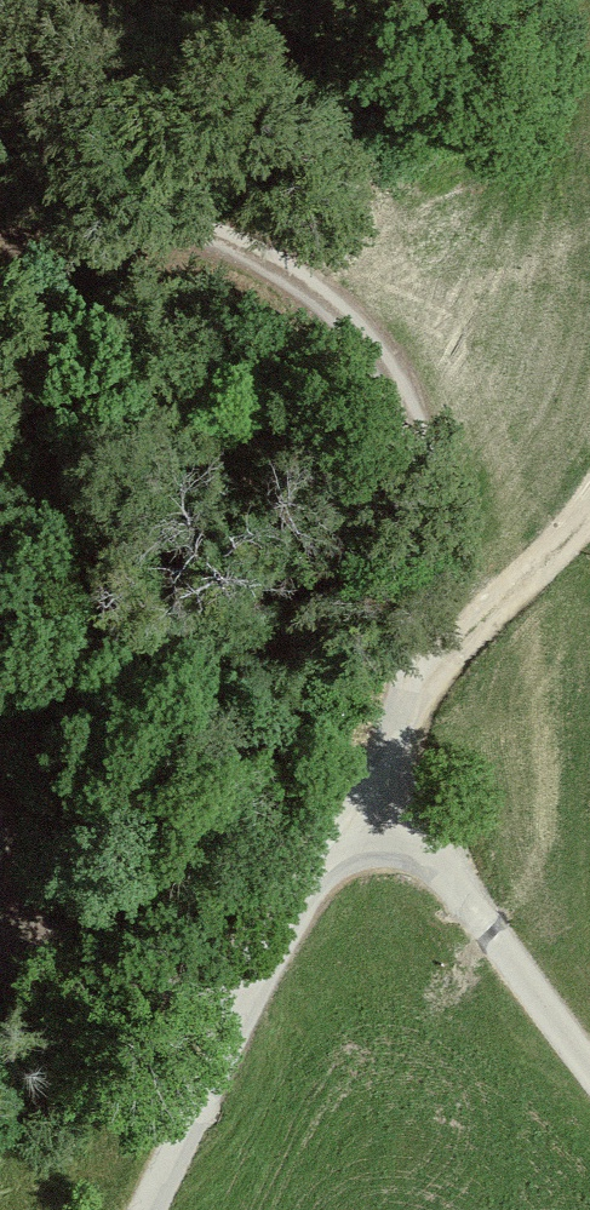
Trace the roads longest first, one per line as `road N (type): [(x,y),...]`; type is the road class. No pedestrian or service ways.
road 1 (track): [(0,189),(150,204),(257,254),(335,316),(396,391),(426,478),(410,689)]
road 2 (residential): [(385,837),(346,848),(311,875),(161,1209)]
road 3 (track): [(385,837),(410,689),(589,501)]

